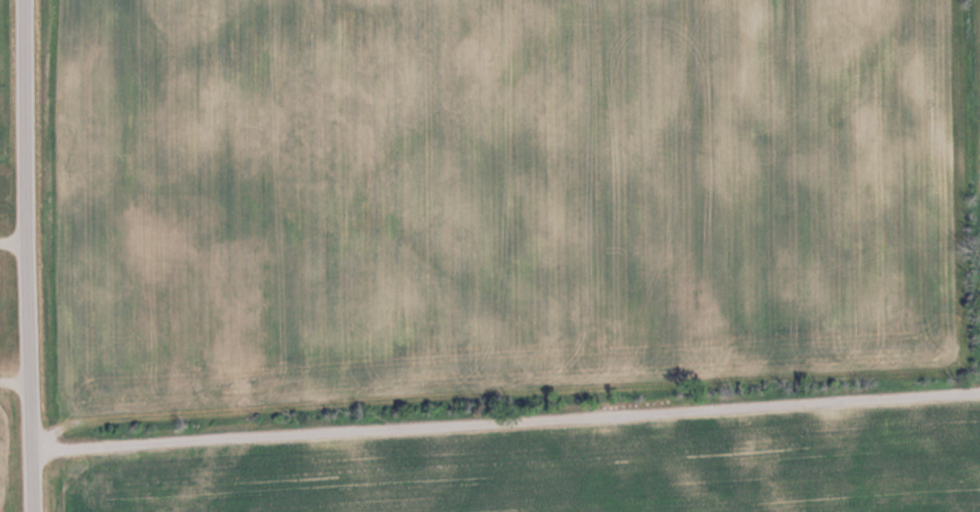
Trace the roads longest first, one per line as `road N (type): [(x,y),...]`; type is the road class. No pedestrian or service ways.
road 1 (tertiary): [(32,511),(23,0)]

